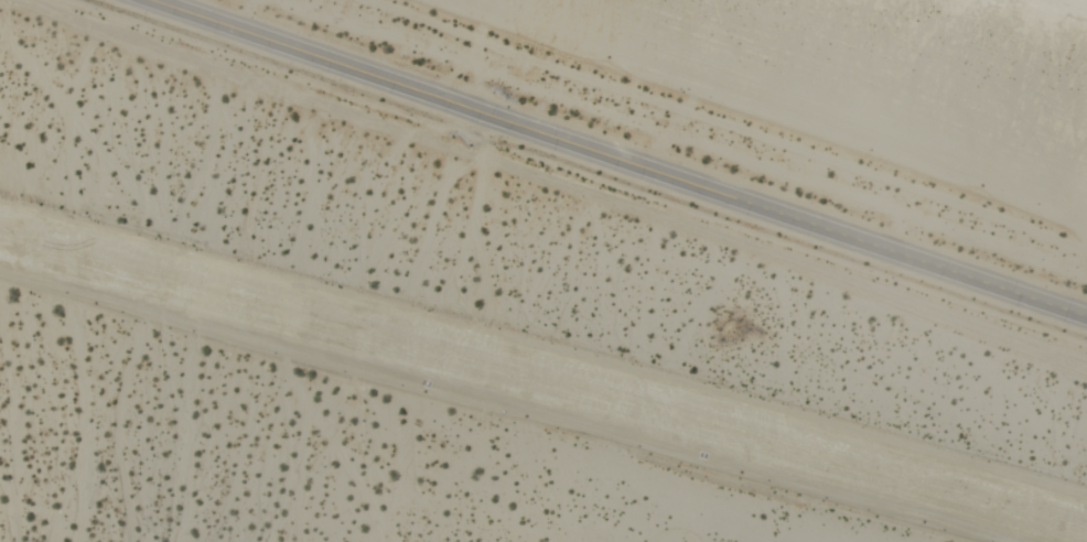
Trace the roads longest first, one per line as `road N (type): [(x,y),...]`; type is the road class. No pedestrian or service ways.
road 1 (track): [(12,0),(735,240),(1086,371)]
road 2 (residential): [(143,0),(1086,317)]

